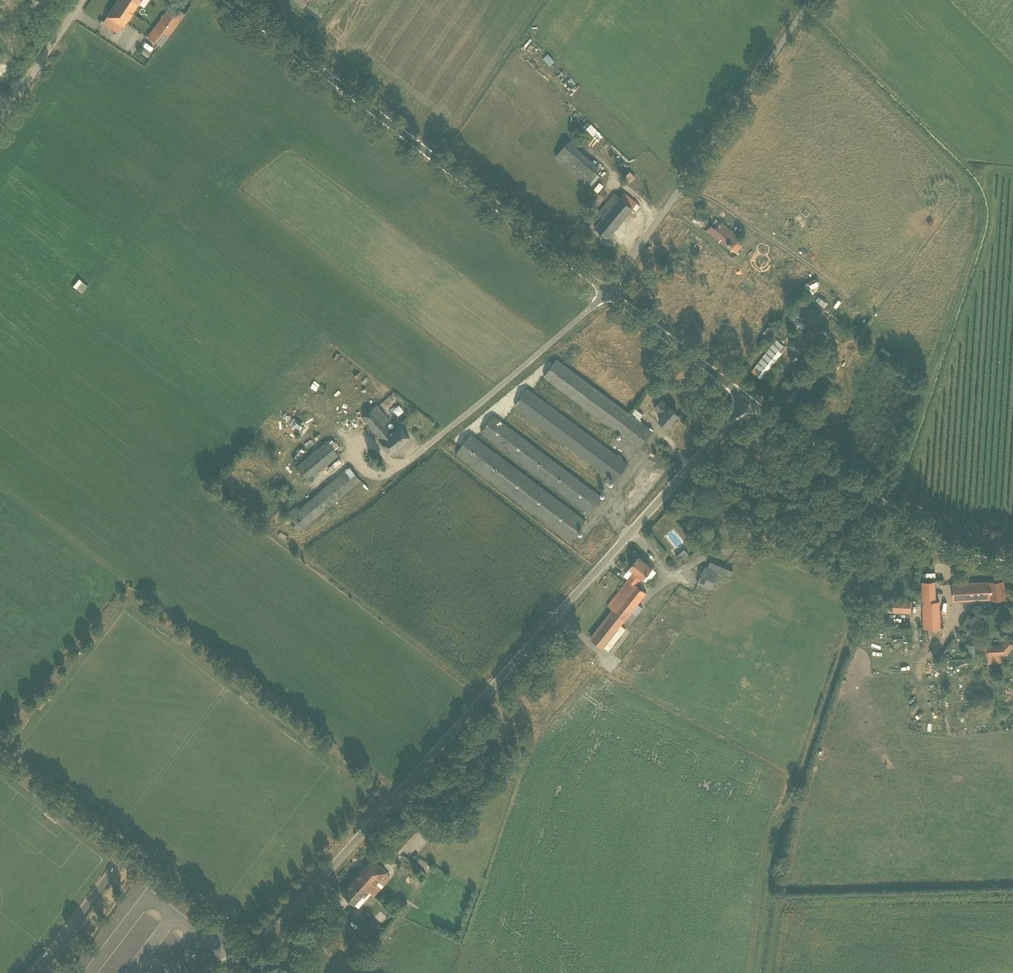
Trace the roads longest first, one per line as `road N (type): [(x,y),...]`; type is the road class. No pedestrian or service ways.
road 1 (unclassified): [(226,972),(309,906),(562,633),(753,403)]
road 2 (track): [(901,513),(771,842),(754,972)]
road 3 (unclassified): [(608,293),(227,0)]
road 4 (unclassified): [(811,0),(608,293)]
road 5 (unclassified): [(1012,564),(945,550),(753,403)]
road 6 (unclassified): [(753,403),(608,293)]
road 7 (unclassified): [(85,0),(0,128)]

